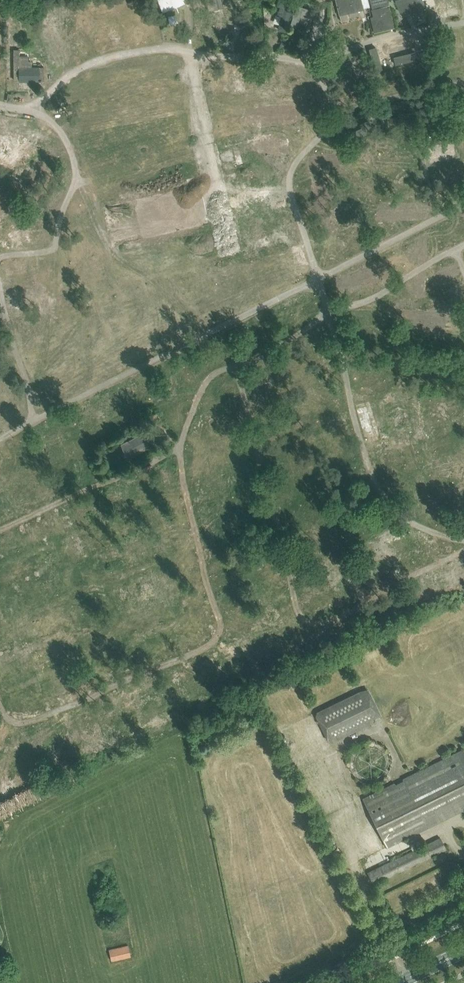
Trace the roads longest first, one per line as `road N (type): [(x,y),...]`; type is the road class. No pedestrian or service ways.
road 1 (track): [(193,410),(244,462),(252,484),(240,534),(216,556),(236,608),(234,633),(279,627),(296,602)]
road 2 (track): [(204,335),(159,287),(111,256),(93,199),(77,180)]
road 3 (track): [(196,52),(216,174),(189,198)]

